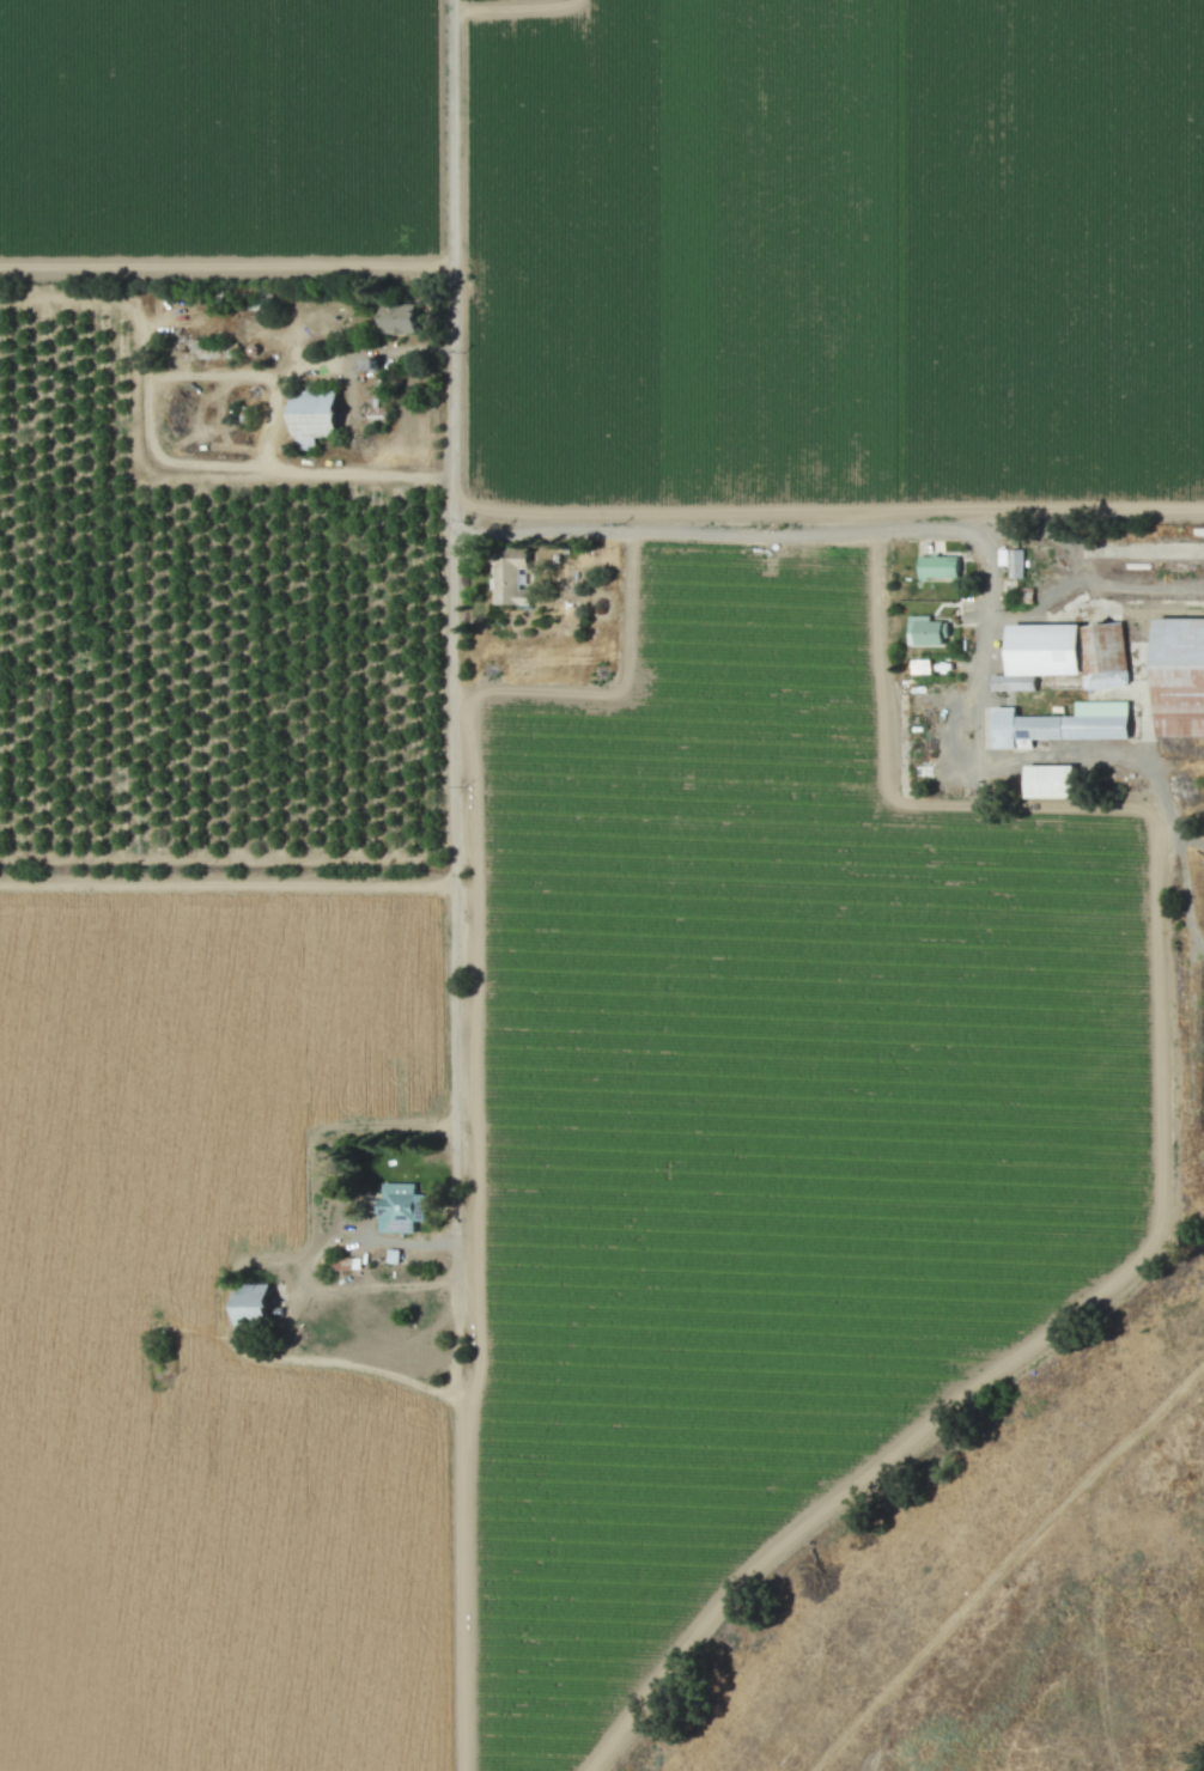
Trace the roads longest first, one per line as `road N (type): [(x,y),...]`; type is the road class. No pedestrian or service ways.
road 1 (residential): [(452,0),(459,1770)]

